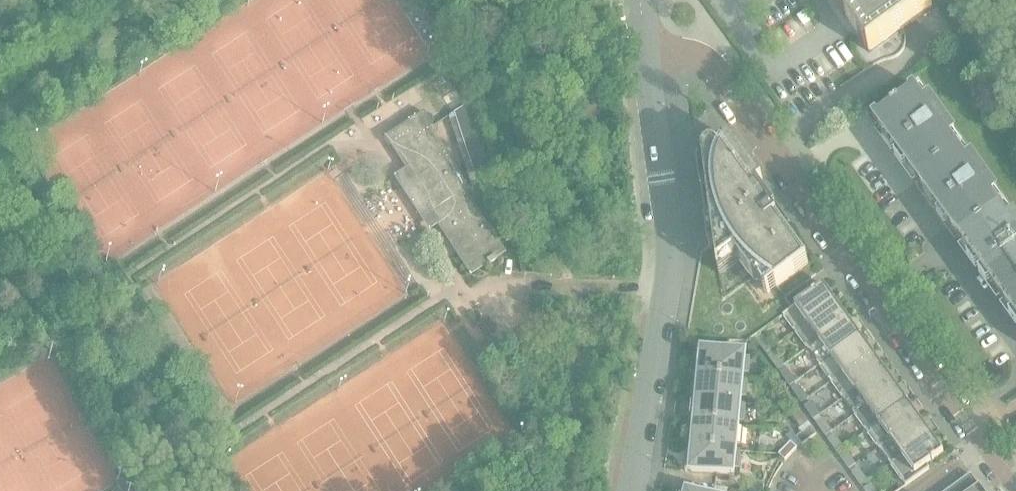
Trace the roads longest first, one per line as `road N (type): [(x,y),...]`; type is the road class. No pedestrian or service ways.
road 1 (residential): [(1015,487),(714,69),(698,56),(644,58)]
road 2 (residential): [(637,490),(671,269),(644,58)]

